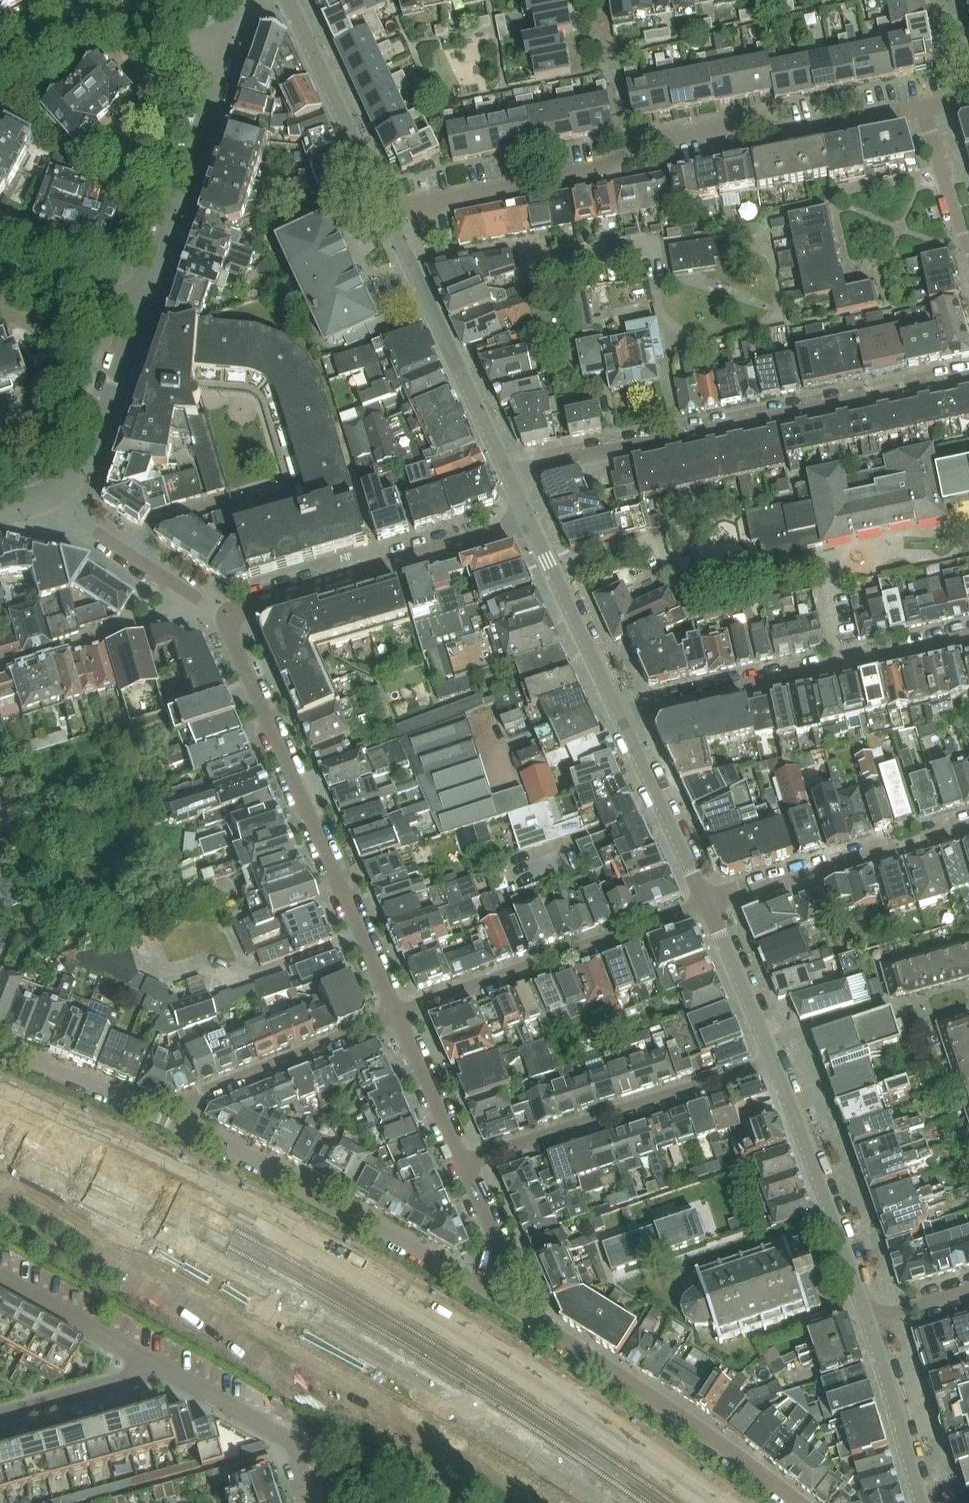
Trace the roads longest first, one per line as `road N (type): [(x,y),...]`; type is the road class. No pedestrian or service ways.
road 1 (residential): [(919,105),(447,193),(387,196)]
road 2 (residential): [(515,465),(968,367)]
road 3 (residential): [(207,608),(245,657),(395,1006)]
road 4 (residential): [(167,1109),(503,1301)]
road 5 (residential): [(503,1301),(688,1421),(798,1502)]
road 6 (residential): [(968,634),(680,698),(627,722)]
road 7 (residential): [(207,608),(534,510)]
road 8 (residential): [(711,898),(395,1006)]
road 9 (residential): [(465,1161),(773,1061)]
road 10 (residential): [(875,1327),(773,1061)]
road 11 (residential): [(228,49),(143,307)]
road 12 (residential): [(711,898),(968,824)]
road 13 (residential): [(652,245),(540,262),(525,243),(411,256)]
road 14 (residential): [(395,1006),(167,1109)]
road 15 (residential): [(0,65),(86,31),(160,32),(228,49)]
road 16 (residential): [(515,465),(411,256)]
road 17 (residential): [(627,722),(534,510)]
road 18 (residential): [(143,307),(92,455),(46,497)]
road 19 (residential): [(387,196),(294,0)]
road 20 (residential): [(207,608),(0,671)]
road 21 (residential): [(313,1502),(295,1446),(160,1369)]
road 22 (residential): [(711,898),(627,722)]
road 23 (residential): [(160,1369),(0,1279)]
road 24 (residential): [(922,1502),(875,1327)]
road 25 (residential): [(0,1044),(167,1109)]
road 26 (residential): [(773,1061),(711,898)]
road 27 (residential): [(395,1006),(465,1161)]
road 28 (residential): [(968,265),(919,105)]
road 29 (residential): [(160,1369),(0,1414)]
road 30 (residential): [(143,307),(0,273)]
road 31 (residential): [(465,1161),(498,1244),(503,1301)]

